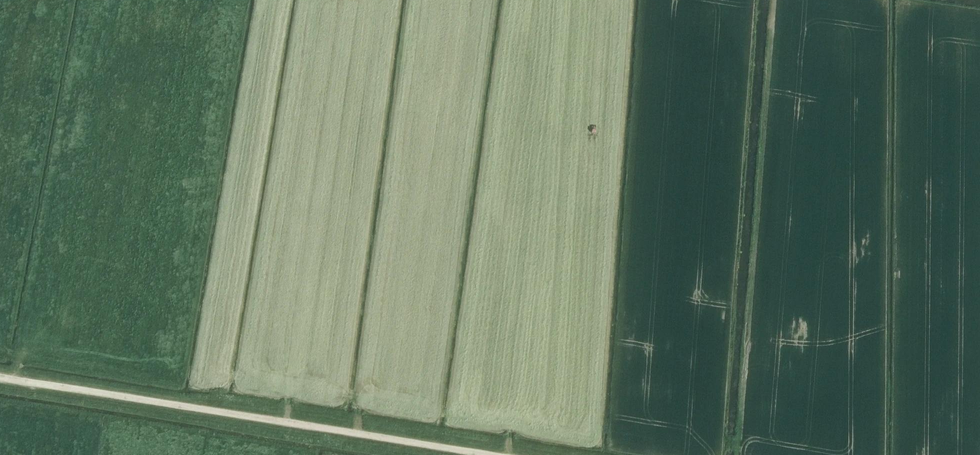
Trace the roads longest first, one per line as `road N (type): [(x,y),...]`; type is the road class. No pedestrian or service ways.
road 1 (track): [(502,454),(0,376)]

